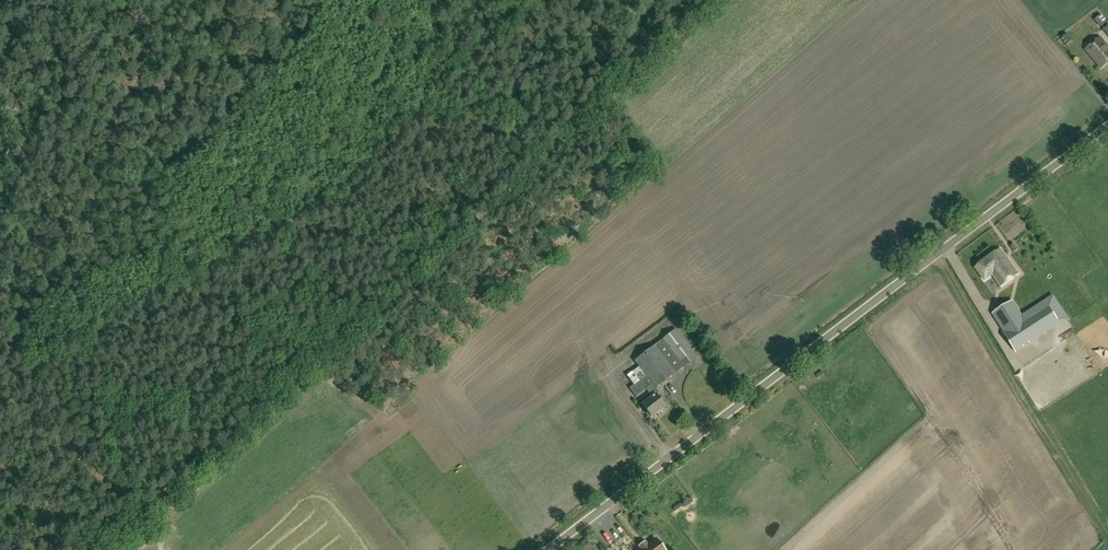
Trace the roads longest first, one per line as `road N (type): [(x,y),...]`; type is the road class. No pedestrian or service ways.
road 1 (unclassified): [(556,549),(1107,134)]
road 2 (track): [(129,303),(0,379)]

